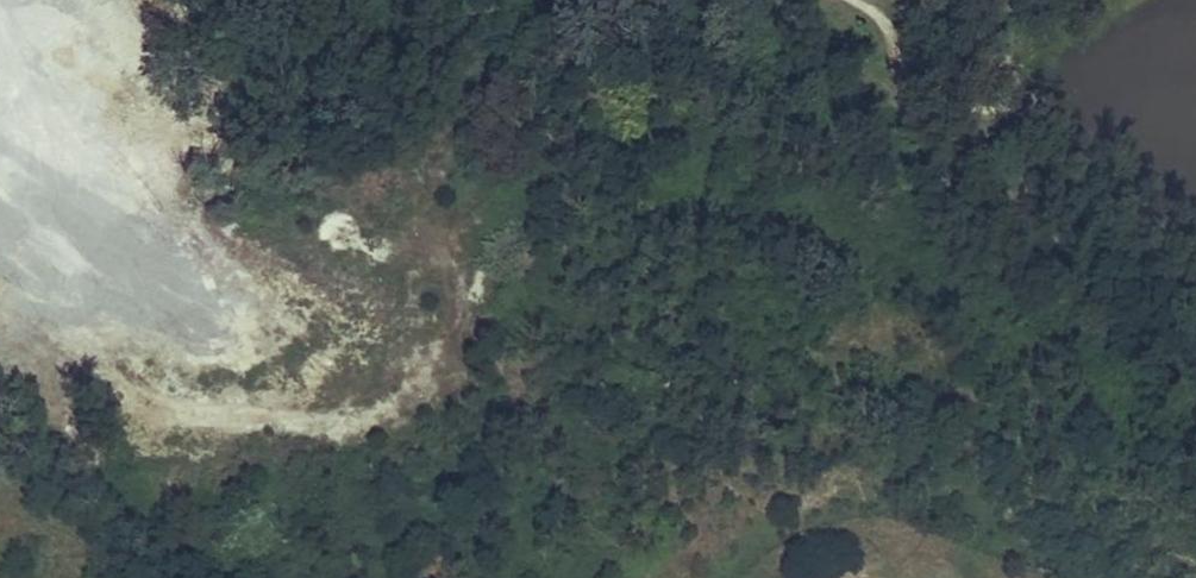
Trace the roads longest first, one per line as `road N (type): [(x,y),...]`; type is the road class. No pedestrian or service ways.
road 1 (track): [(861,0),(892,35),(922,97),(997,111)]

